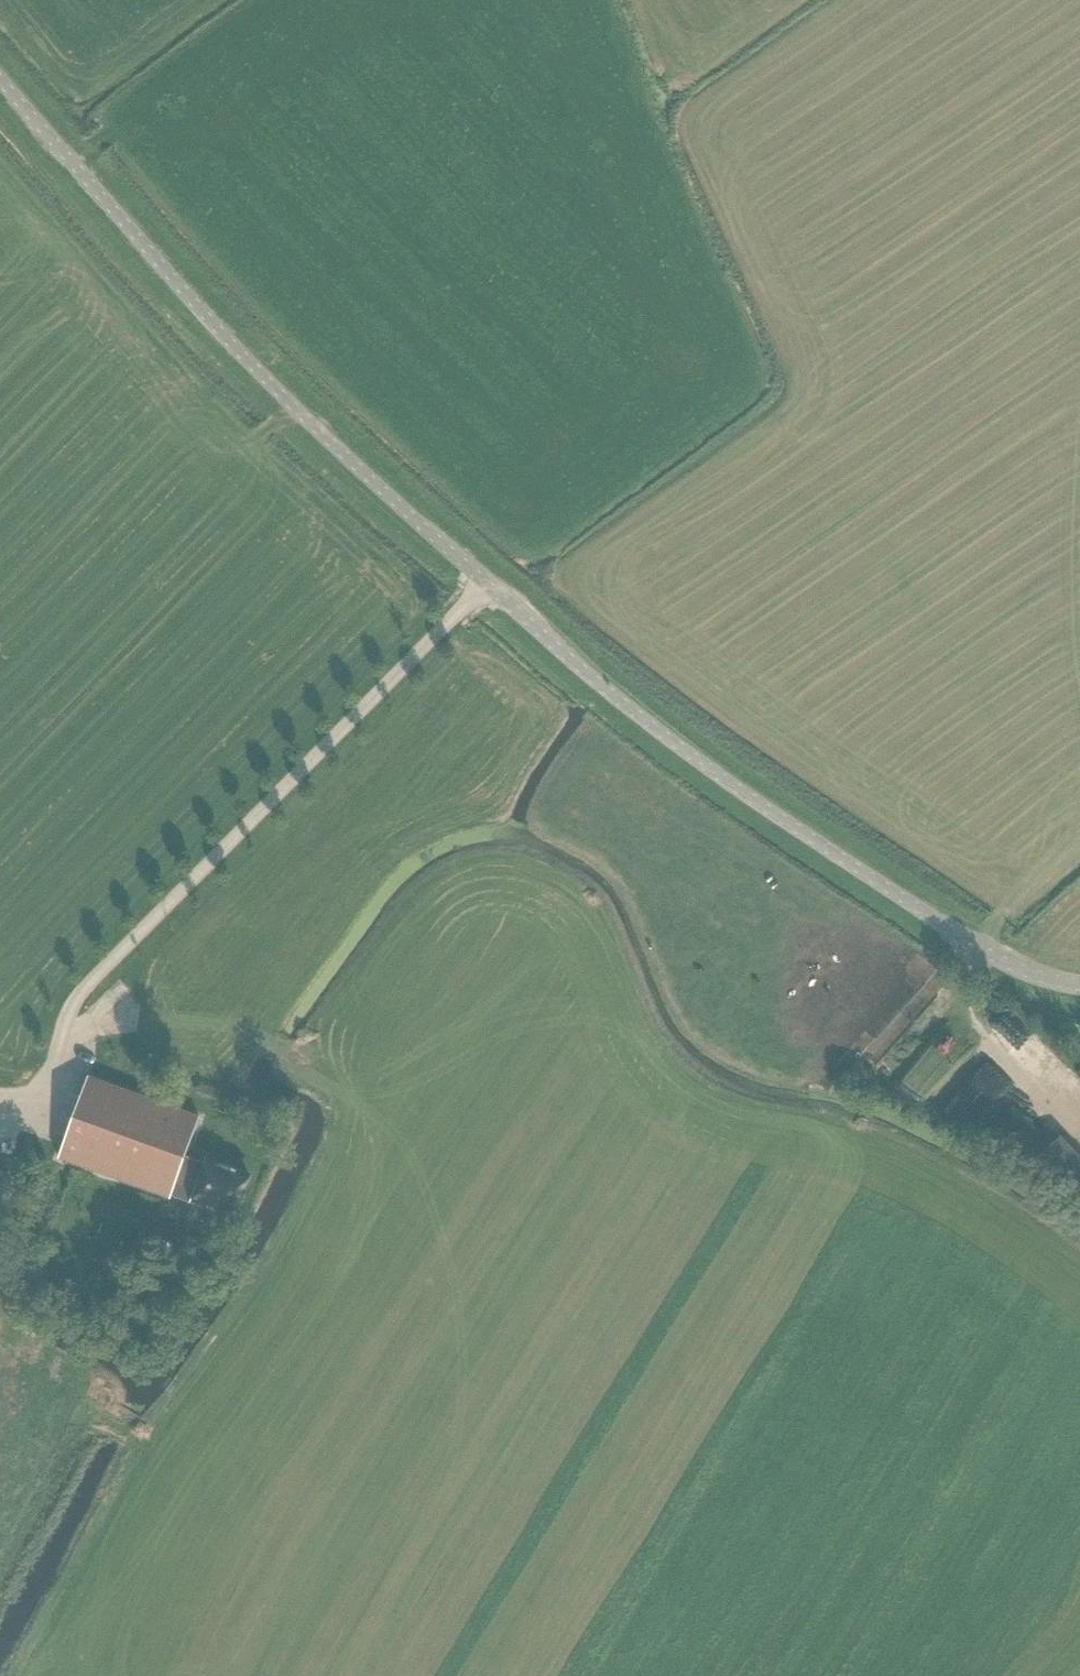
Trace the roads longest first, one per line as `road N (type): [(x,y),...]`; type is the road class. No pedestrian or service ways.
road 1 (tertiary): [(1079,987),(1048,982),(931,920),(694,762),(323,444),(0,88)]

